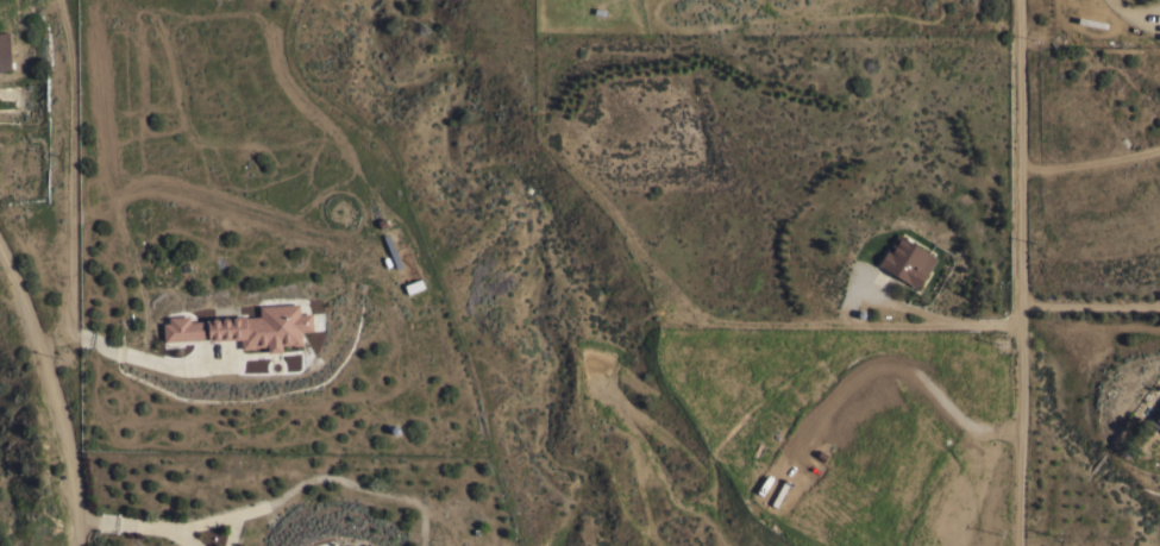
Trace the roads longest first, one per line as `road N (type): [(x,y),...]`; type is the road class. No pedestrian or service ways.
road 1 (residential): [(1018,0),(1019,545)]
road 2 (residential): [(0,248),(67,435),(80,492),(80,545)]

